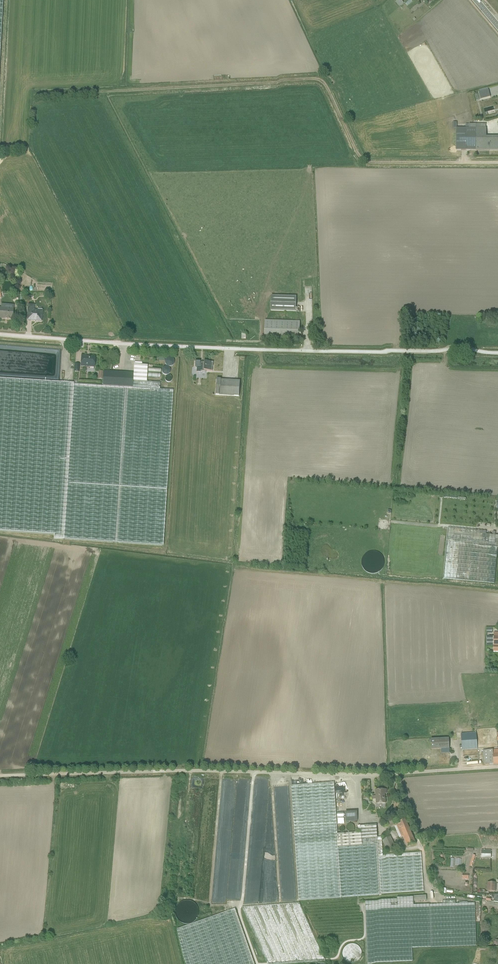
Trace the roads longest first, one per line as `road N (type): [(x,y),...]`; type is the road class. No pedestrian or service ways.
road 1 (track): [(36,93),(318,81),(362,161),(497,165)]
road 2 (unclassified): [(0,334),(497,355)]
road 3 (residential): [(0,776),(497,768)]

